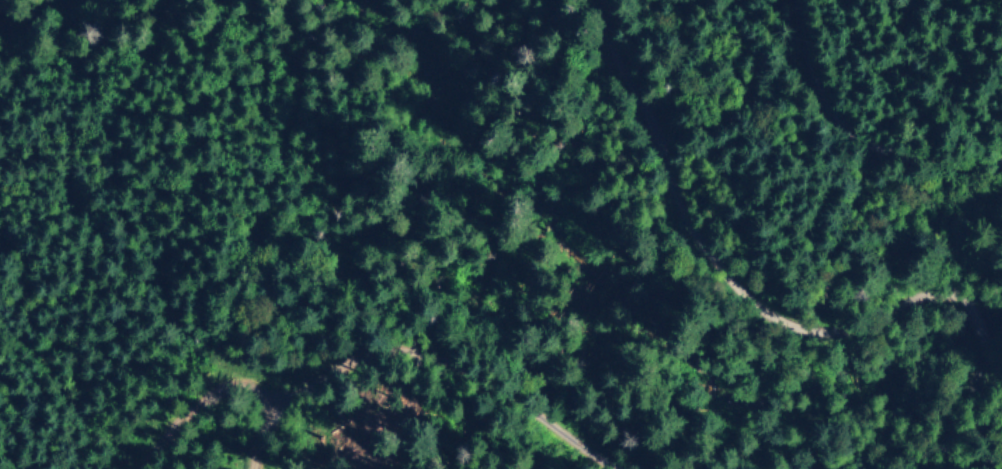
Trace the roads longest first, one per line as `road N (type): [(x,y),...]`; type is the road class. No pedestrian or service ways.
road 1 (track): [(811,468),(811,385),(793,331),(746,313),(710,277),(639,81),(621,0)]
road 2 (track): [(209,414),(282,379),(484,391),(604,468)]
road 3 (track): [(1001,164),(974,192),(893,148),(857,98),(814,0)]
road 4 (track): [(974,192),(924,242),(793,331)]

